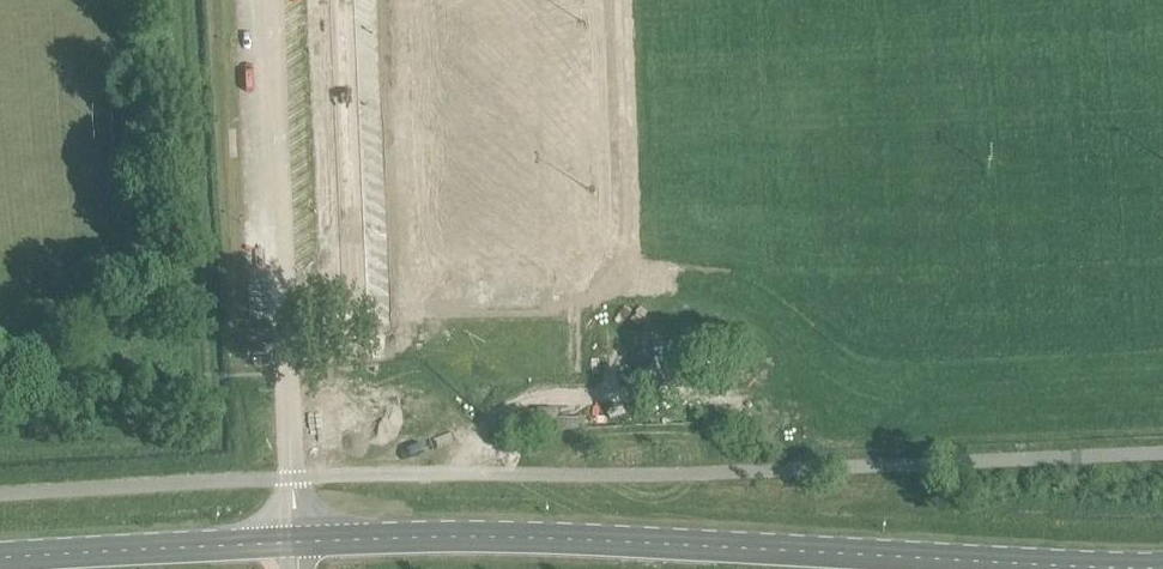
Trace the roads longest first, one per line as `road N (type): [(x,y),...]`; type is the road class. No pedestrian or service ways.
road 1 (secondary): [(1162,561),(1005,561),(543,535),(0,559)]

